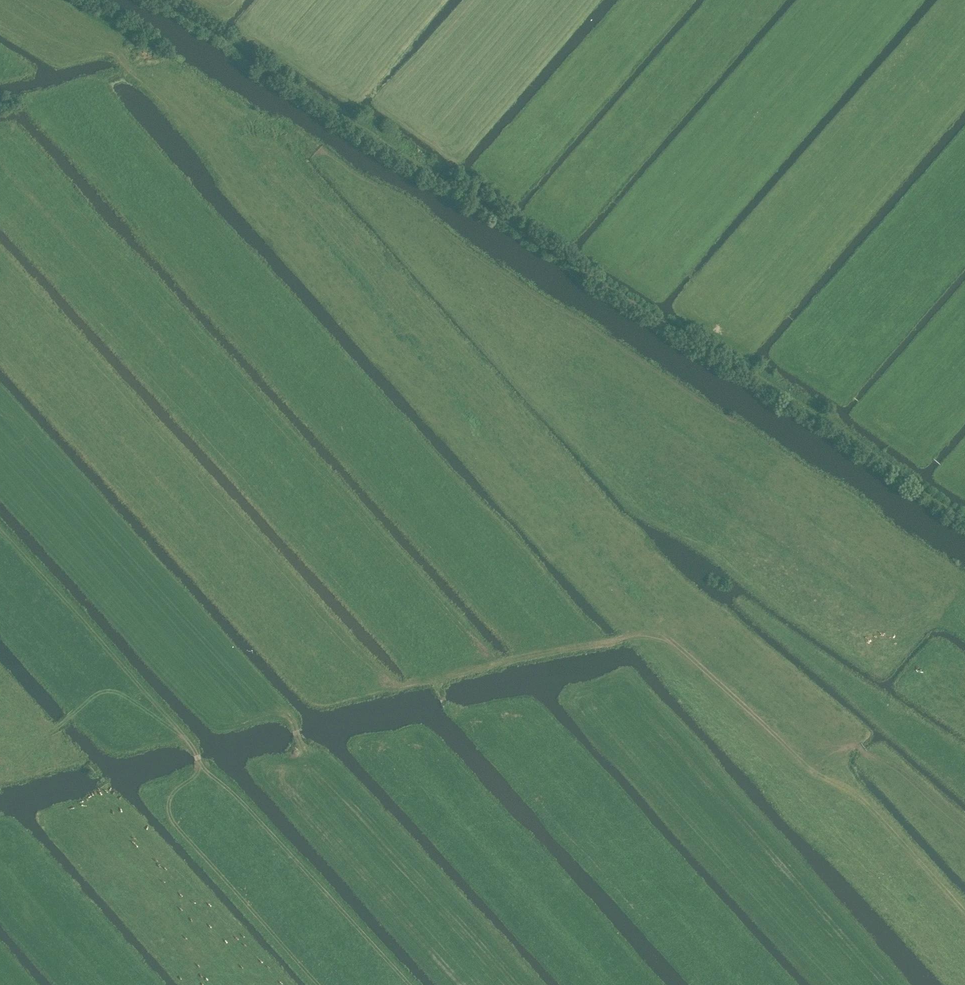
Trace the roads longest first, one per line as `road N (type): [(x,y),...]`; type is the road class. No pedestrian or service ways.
road 1 (track): [(437,675),(660,634),(812,769),(867,806),(964,913)]

